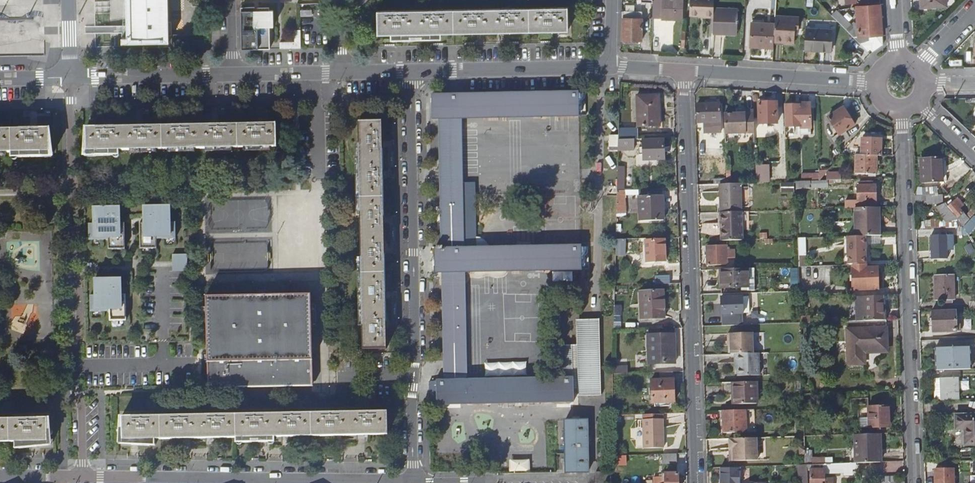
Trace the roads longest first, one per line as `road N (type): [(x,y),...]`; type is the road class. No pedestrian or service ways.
road 1 (residential): [(685,70),(699,482)]
road 2 (residential): [(414,481),(410,72)]
road 3 (residential): [(69,77),(83,477)]
road 4 (residential): [(915,482),(902,112)]
road 5 (residential): [(610,67),(410,72)]
road 6 (residential): [(685,70),(873,83)]
road 7 (residential): [(83,477),(264,479)]
road 8 (residential): [(232,74),(69,77)]
road 9 (residential): [(264,479),(414,481)]

